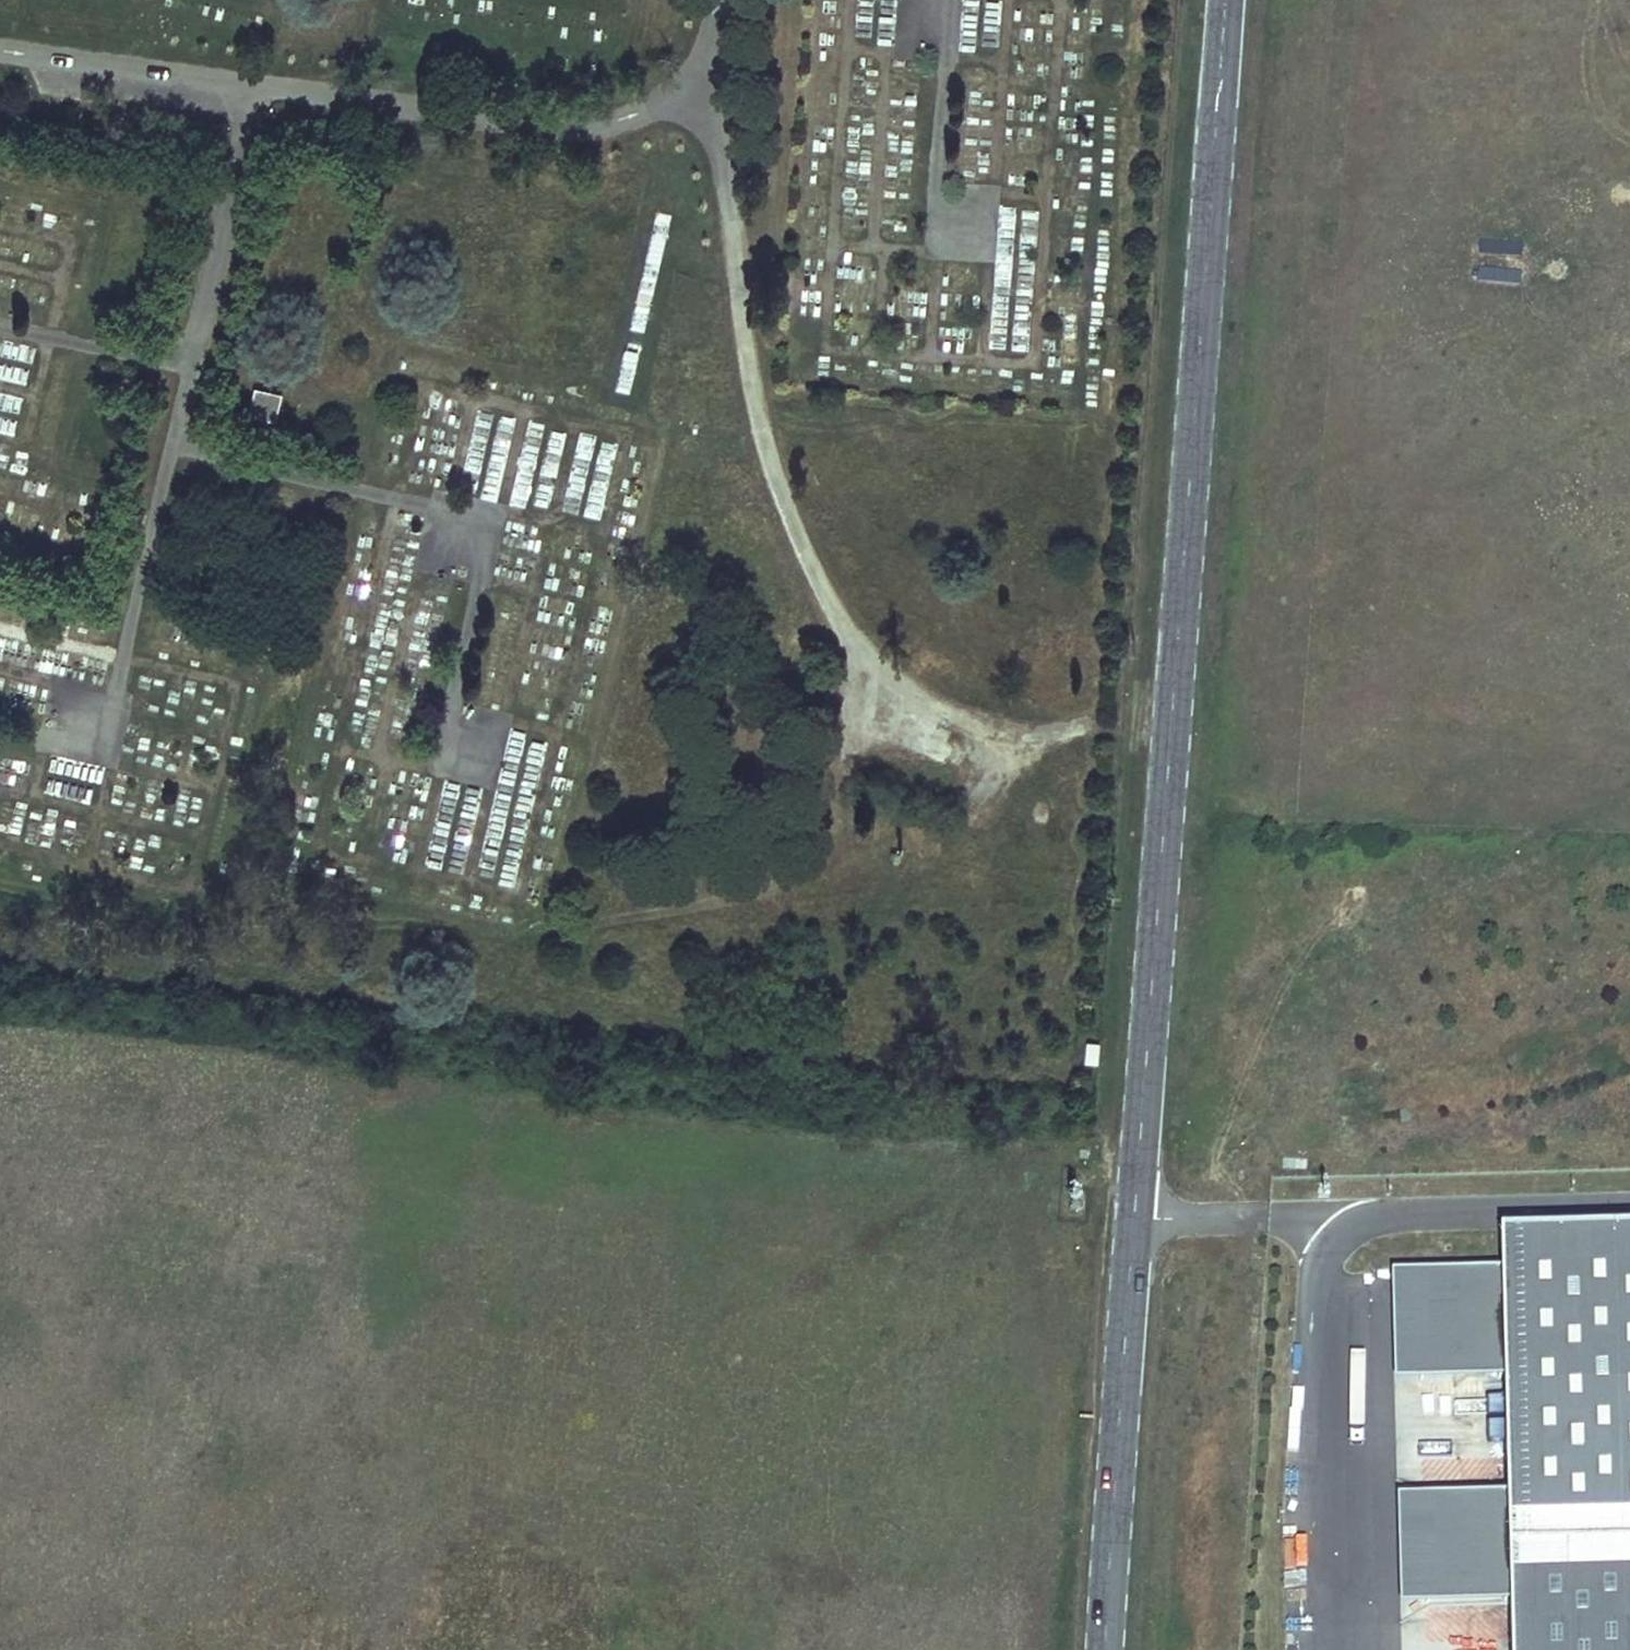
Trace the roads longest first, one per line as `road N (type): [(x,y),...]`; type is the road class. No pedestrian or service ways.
road 1 (secondary): [(1104,1649),(1226,0)]

